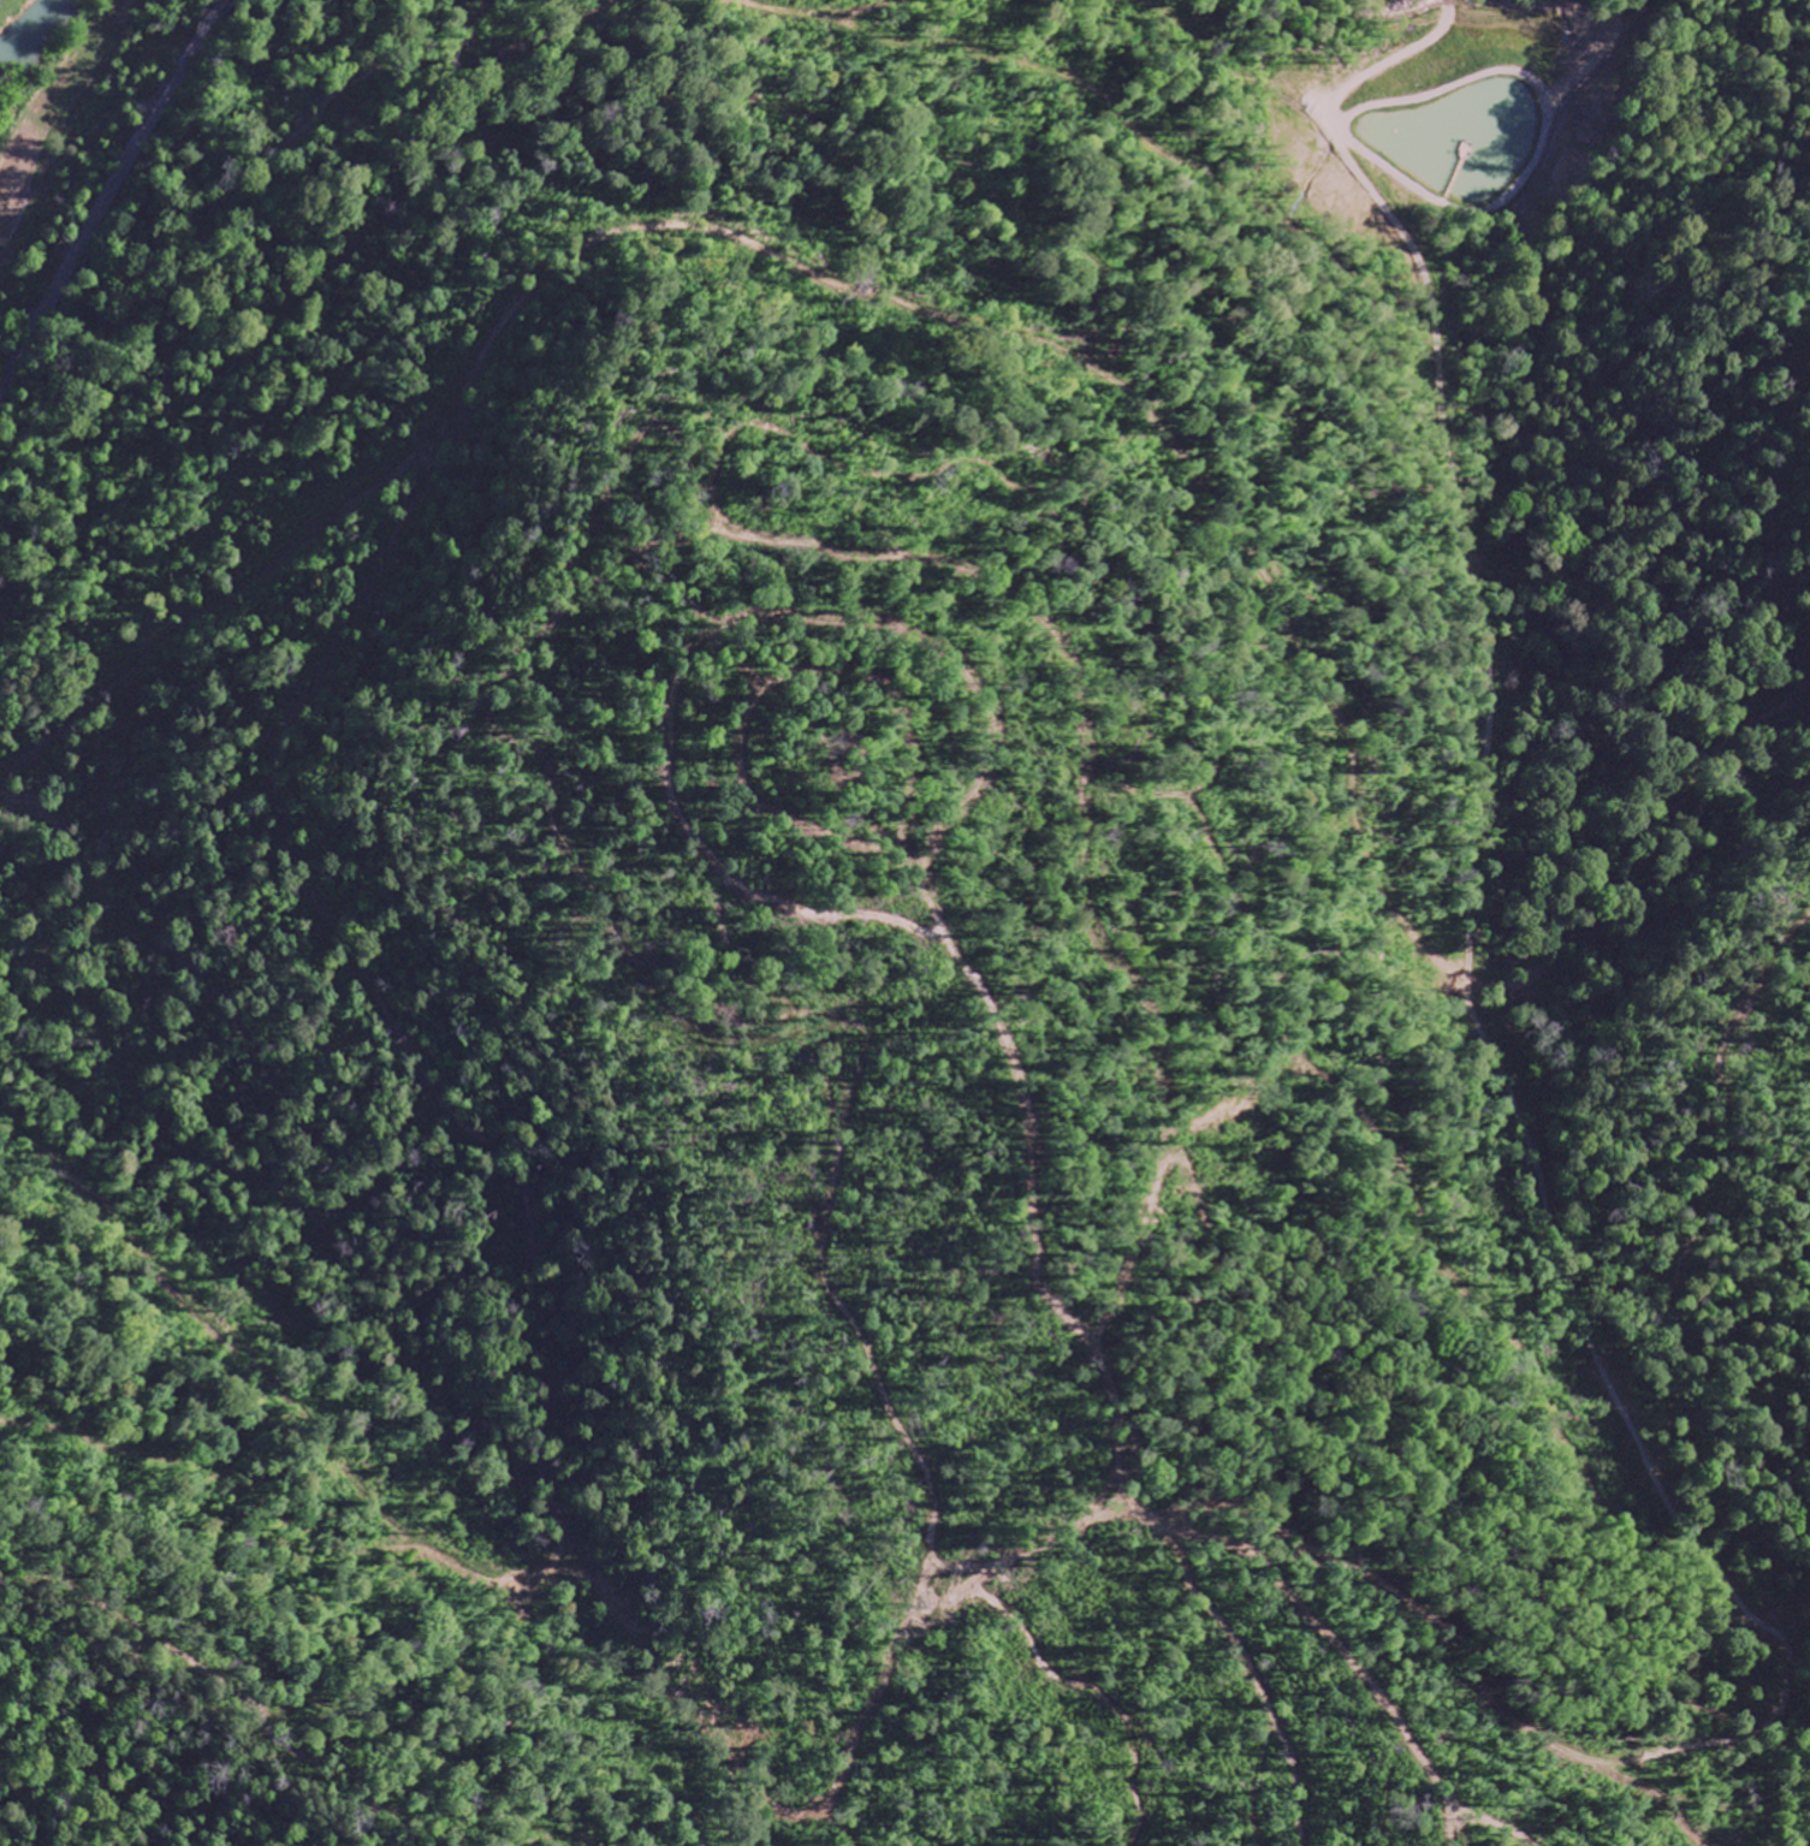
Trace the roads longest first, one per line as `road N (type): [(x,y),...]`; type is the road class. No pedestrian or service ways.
road 1 (tertiary): [(0,391),(229,0)]

